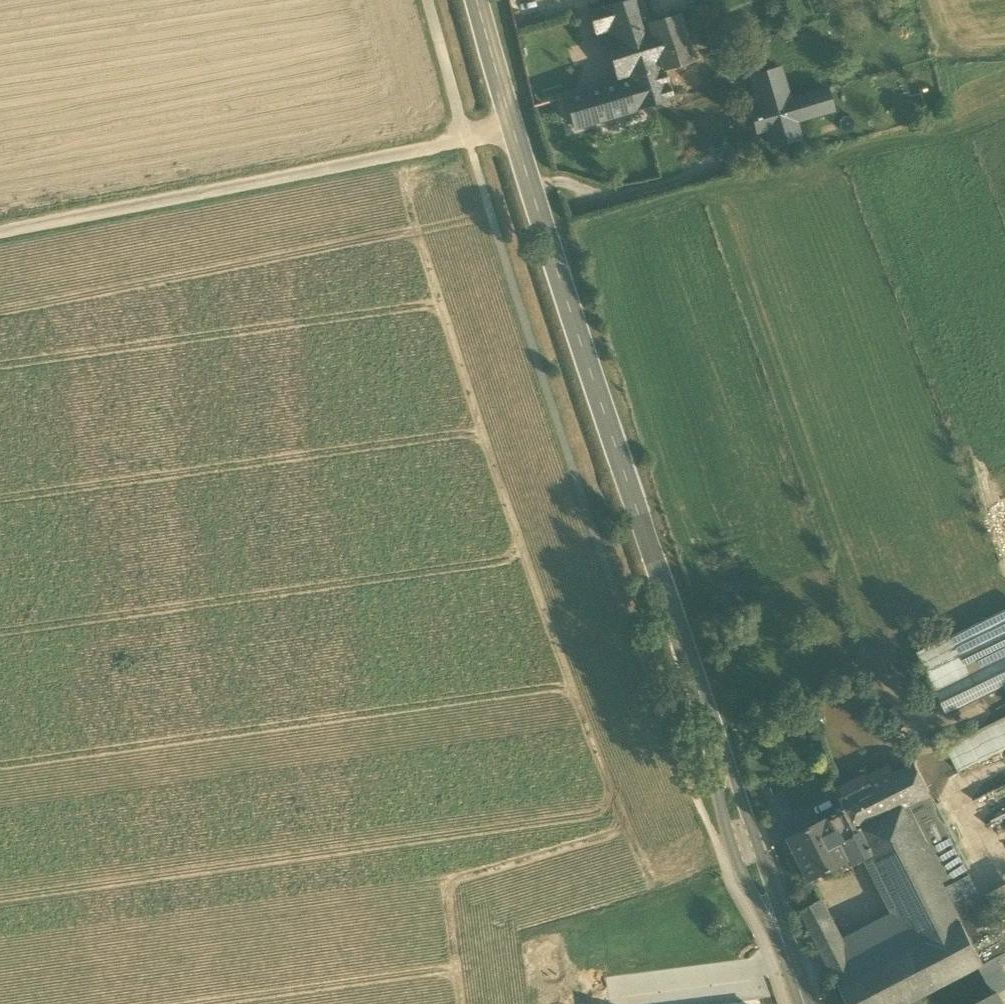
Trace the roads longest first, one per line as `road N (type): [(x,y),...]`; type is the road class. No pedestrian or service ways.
road 1 (tertiary): [(807,1003),(745,843),(547,241),(479,0)]
road 2 (track): [(0,229),(513,129)]
road 3 (track): [(467,138),(426,0)]

